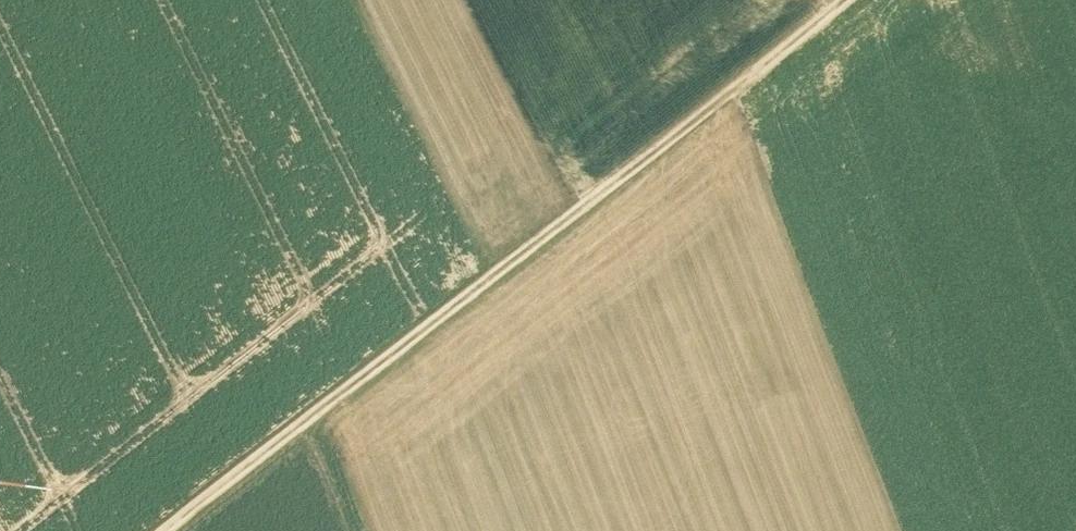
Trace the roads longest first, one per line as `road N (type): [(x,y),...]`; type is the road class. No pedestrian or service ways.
road 1 (track): [(885,0),(200,530)]

